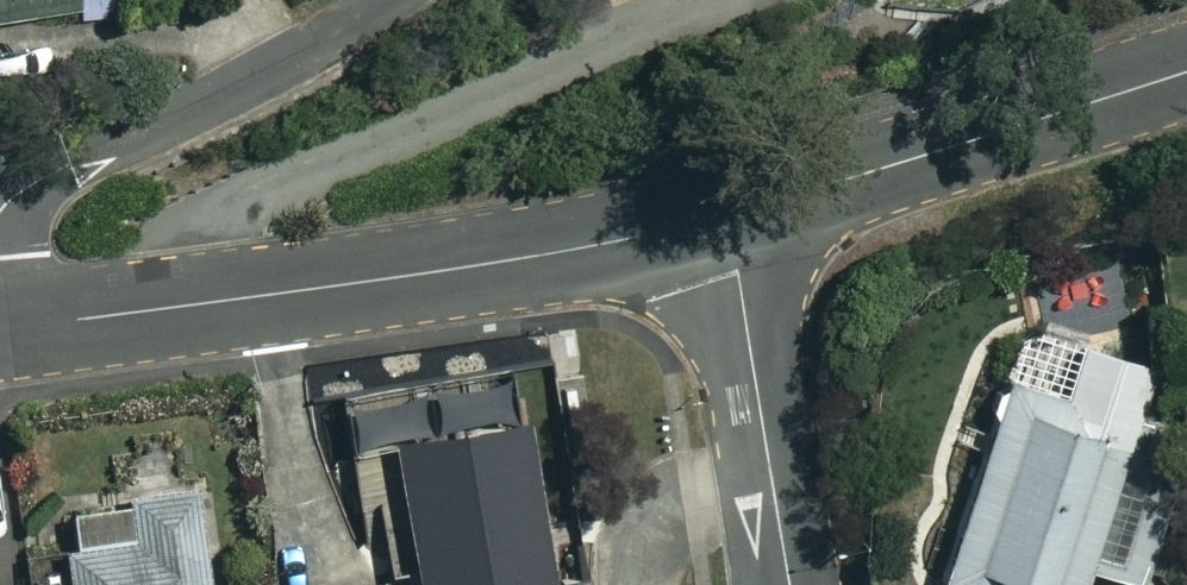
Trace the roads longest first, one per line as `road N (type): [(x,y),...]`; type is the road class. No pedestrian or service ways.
road 1 (residential): [(0,329),(537,255),(722,218)]
road 2 (residential): [(722,218),(1186,71)]
road 3 (residential): [(396,0),(45,173),(0,209)]
road 4 (residential): [(789,584),(722,218)]

